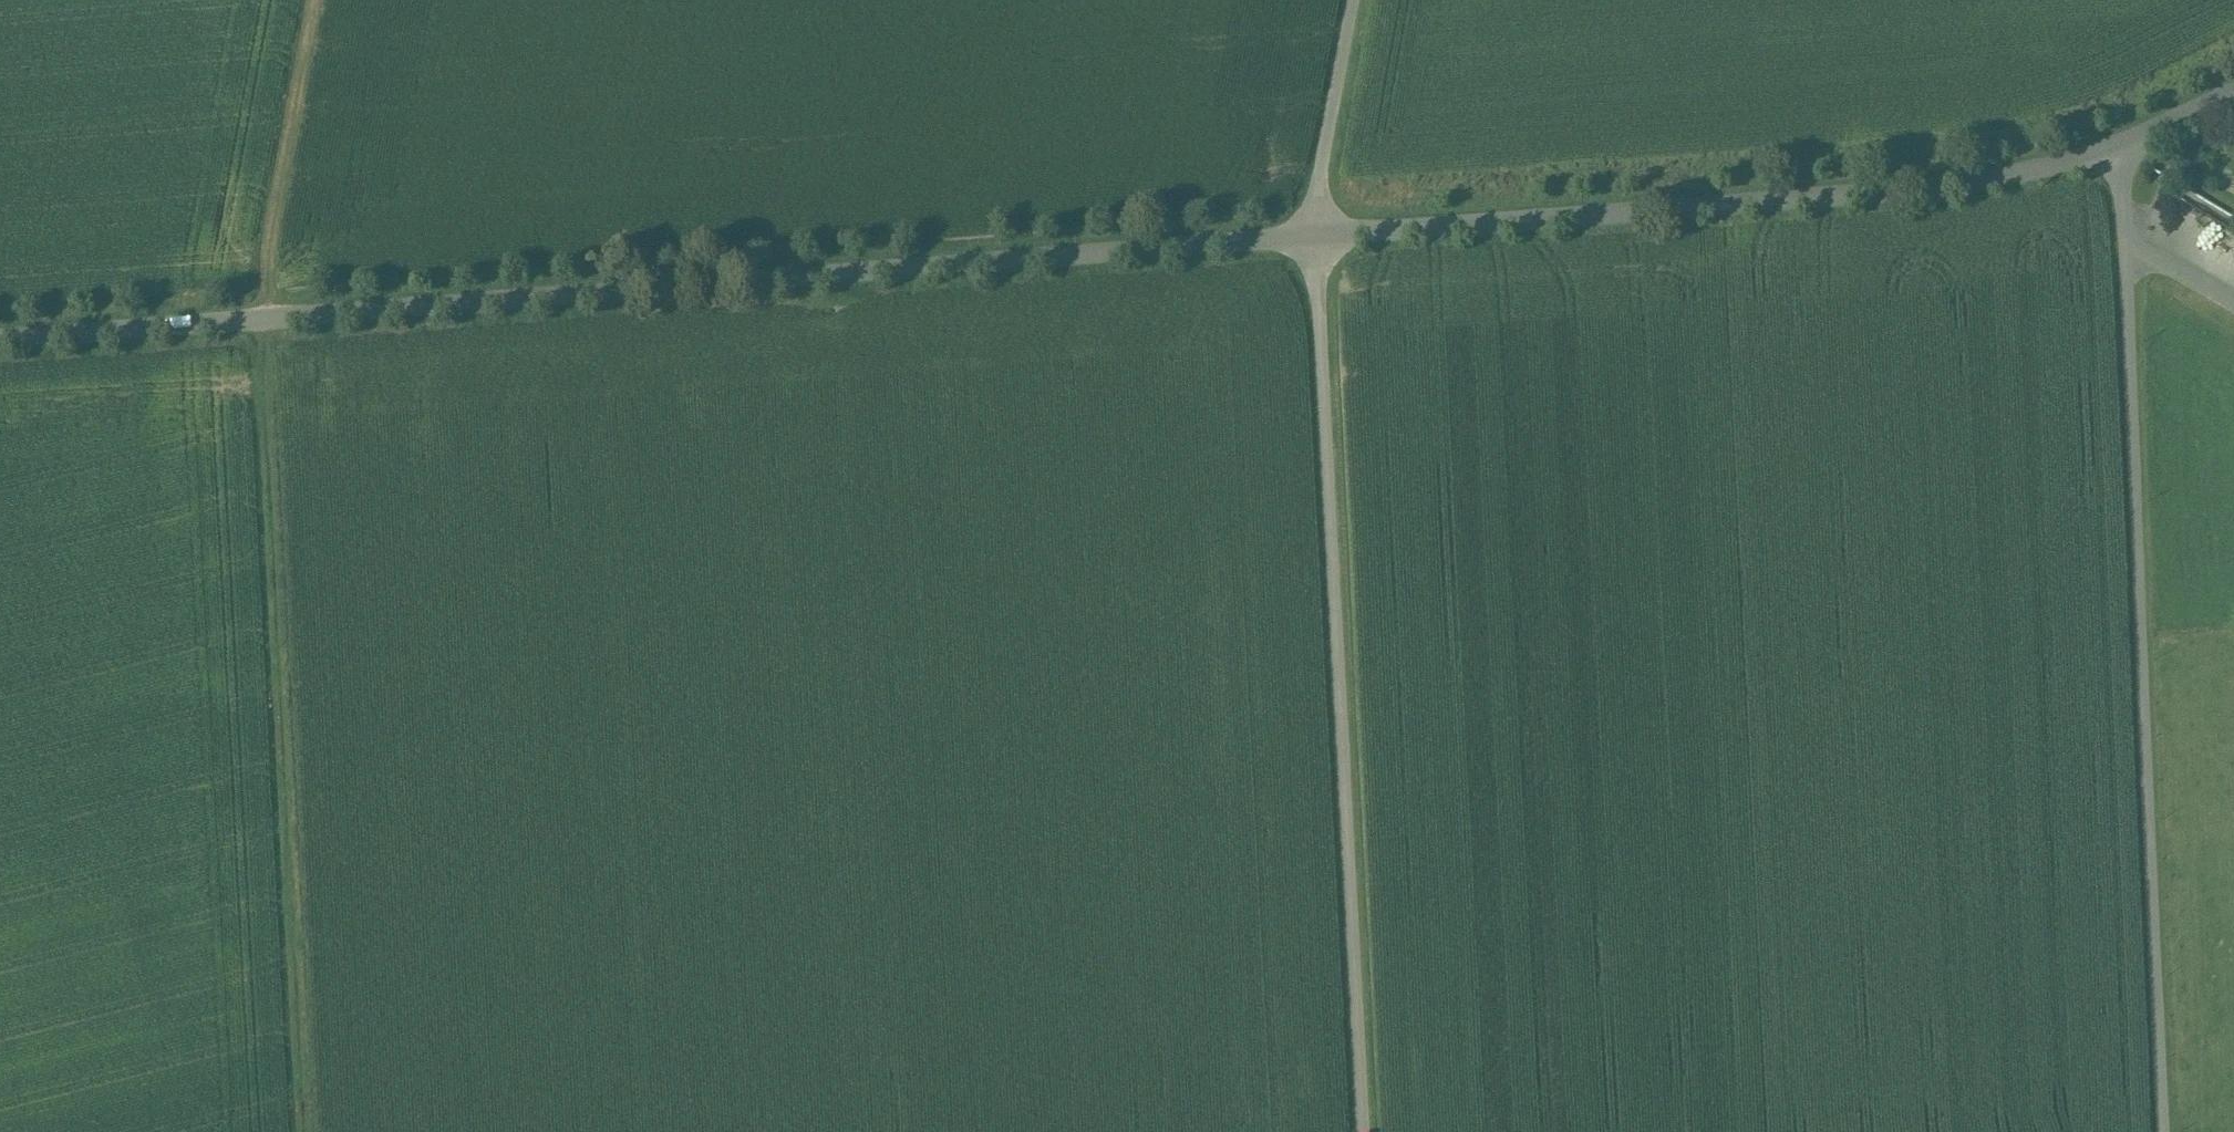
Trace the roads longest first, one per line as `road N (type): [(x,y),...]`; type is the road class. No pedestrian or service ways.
road 1 (unclassified): [(1313,241),(0,338)]
road 2 (unclassified): [(2156,1131),(2128,134)]
road 3 (unclassified): [(1365,1131),(1313,241)]
road 4 (unclassified): [(2128,134),(1951,172),(1313,241)]
road 5 (track): [(315,0),(264,318)]
road 6 (unclassified): [(1313,241),(1353,0)]

